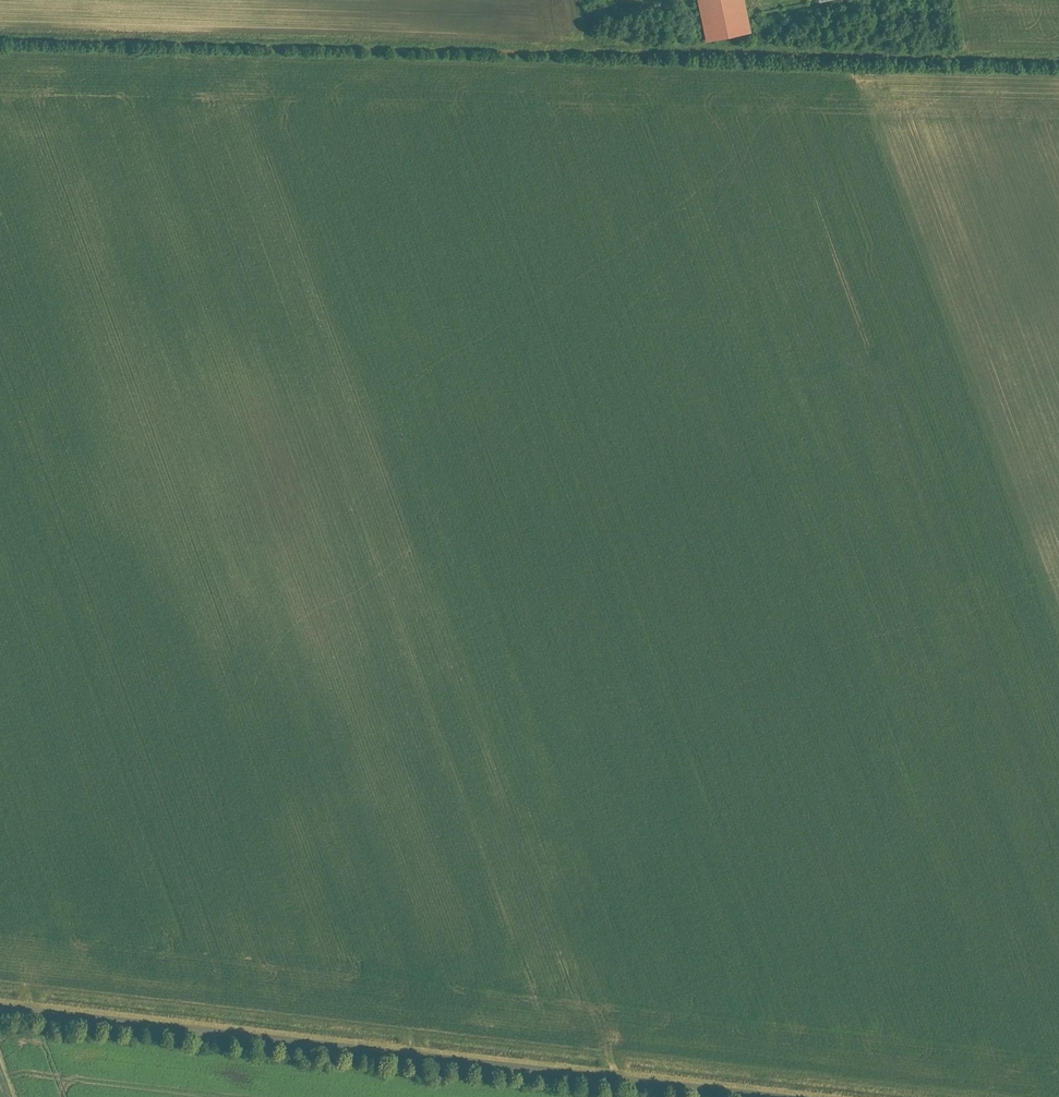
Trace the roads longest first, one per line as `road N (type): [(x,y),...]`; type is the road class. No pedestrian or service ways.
road 1 (residential): [(0,1011),(752,1096)]

